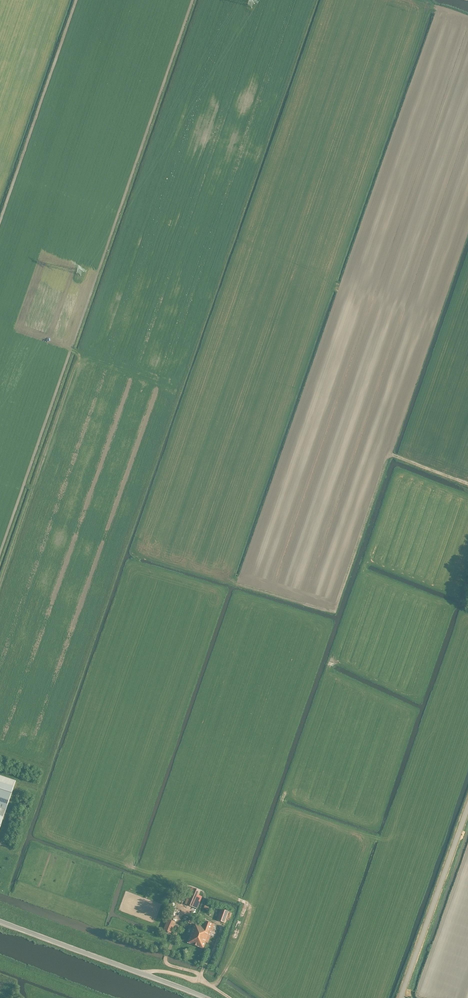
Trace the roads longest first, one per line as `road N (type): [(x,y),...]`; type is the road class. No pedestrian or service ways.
road 1 (tertiary): [(207,997),(0,920)]
road 2 (tertiary): [(400,997),(467,806)]

